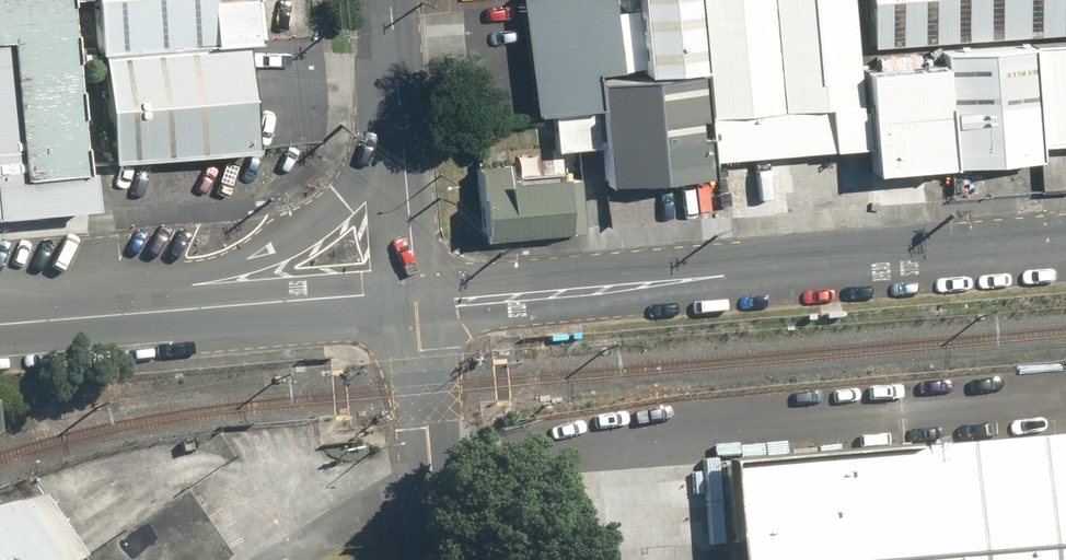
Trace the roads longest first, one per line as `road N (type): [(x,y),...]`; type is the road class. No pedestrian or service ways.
road 1 (unclassified): [(1065,245),(415,299)]
road 2 (tertiary): [(415,299),(438,559)]
road 3 (tertiary): [(216,308),(403,142)]
road 4 (tertiary): [(216,308),(0,325)]
road 5 (tertiary): [(415,299),(363,295),(216,308)]
road 6 (tertiary): [(403,142),(415,299)]
road 7 (tertiary): [(395,0),(403,142)]

